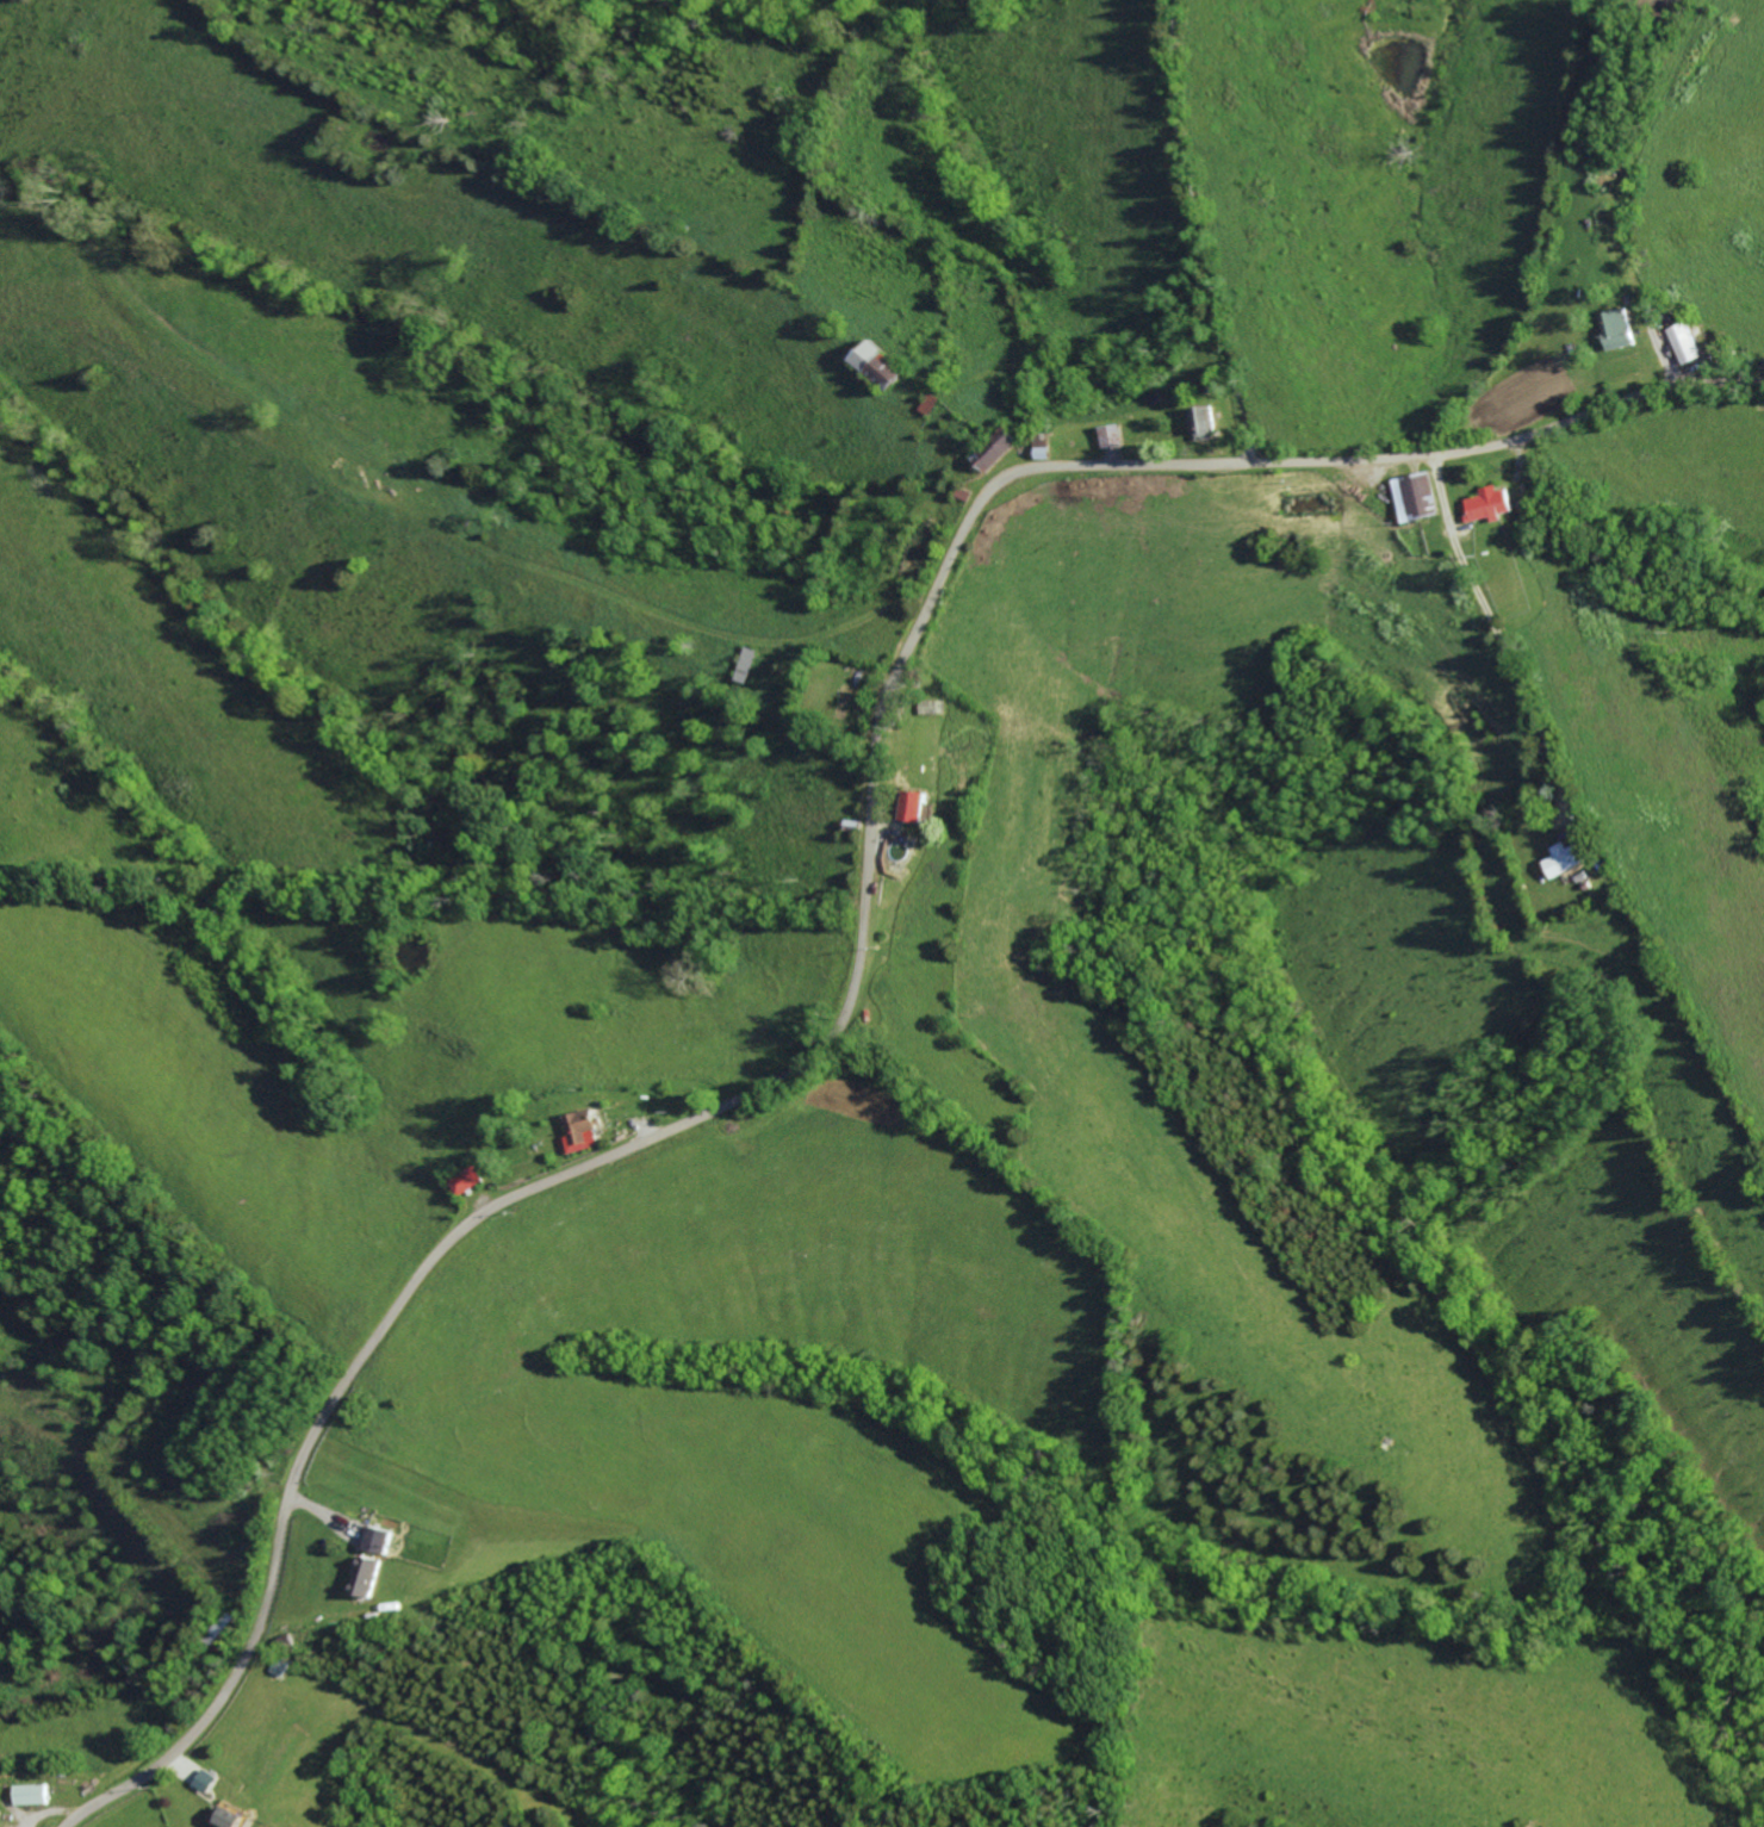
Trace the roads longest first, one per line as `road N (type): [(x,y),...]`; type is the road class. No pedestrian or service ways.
road 1 (residential): [(75,1826),(187,1748),(232,1694),(263,1628),(319,1436),(391,1322),(458,1239),(510,1203),(719,1113),(824,1052),(862,971),(886,719),(920,630),(993,495),(1031,471),(1082,465),(1428,458),(1533,437),(1663,392),(1763,381)]
road 2 (residential): [(1681,389),(1620,247),(1615,195)]

